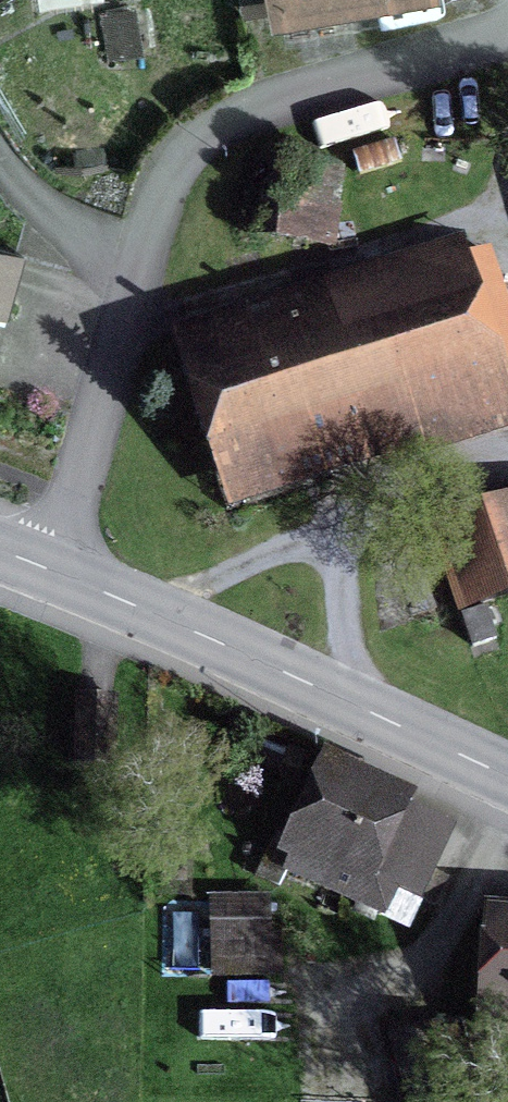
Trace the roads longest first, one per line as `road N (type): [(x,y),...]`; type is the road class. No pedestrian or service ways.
road 1 (tertiary): [(507,786),(50,575)]
road 2 (residential): [(507,9),(478,35),(231,111),(162,183),(133,284)]
road 3 (residential): [(133,284),(50,575)]
road 4 (residential): [(133,284),(0,184)]

